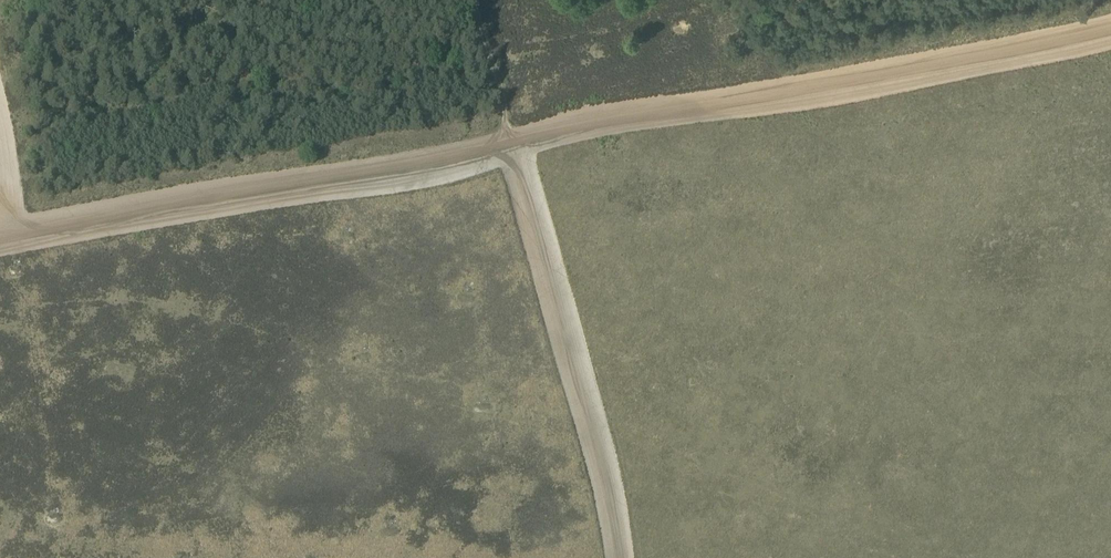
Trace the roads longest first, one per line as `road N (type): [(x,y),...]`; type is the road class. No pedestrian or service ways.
road 1 (track): [(0,238),(397,174),(599,118),(1018,53),(1110,30)]
road 2 (track): [(622,557),(605,466),(513,147)]

